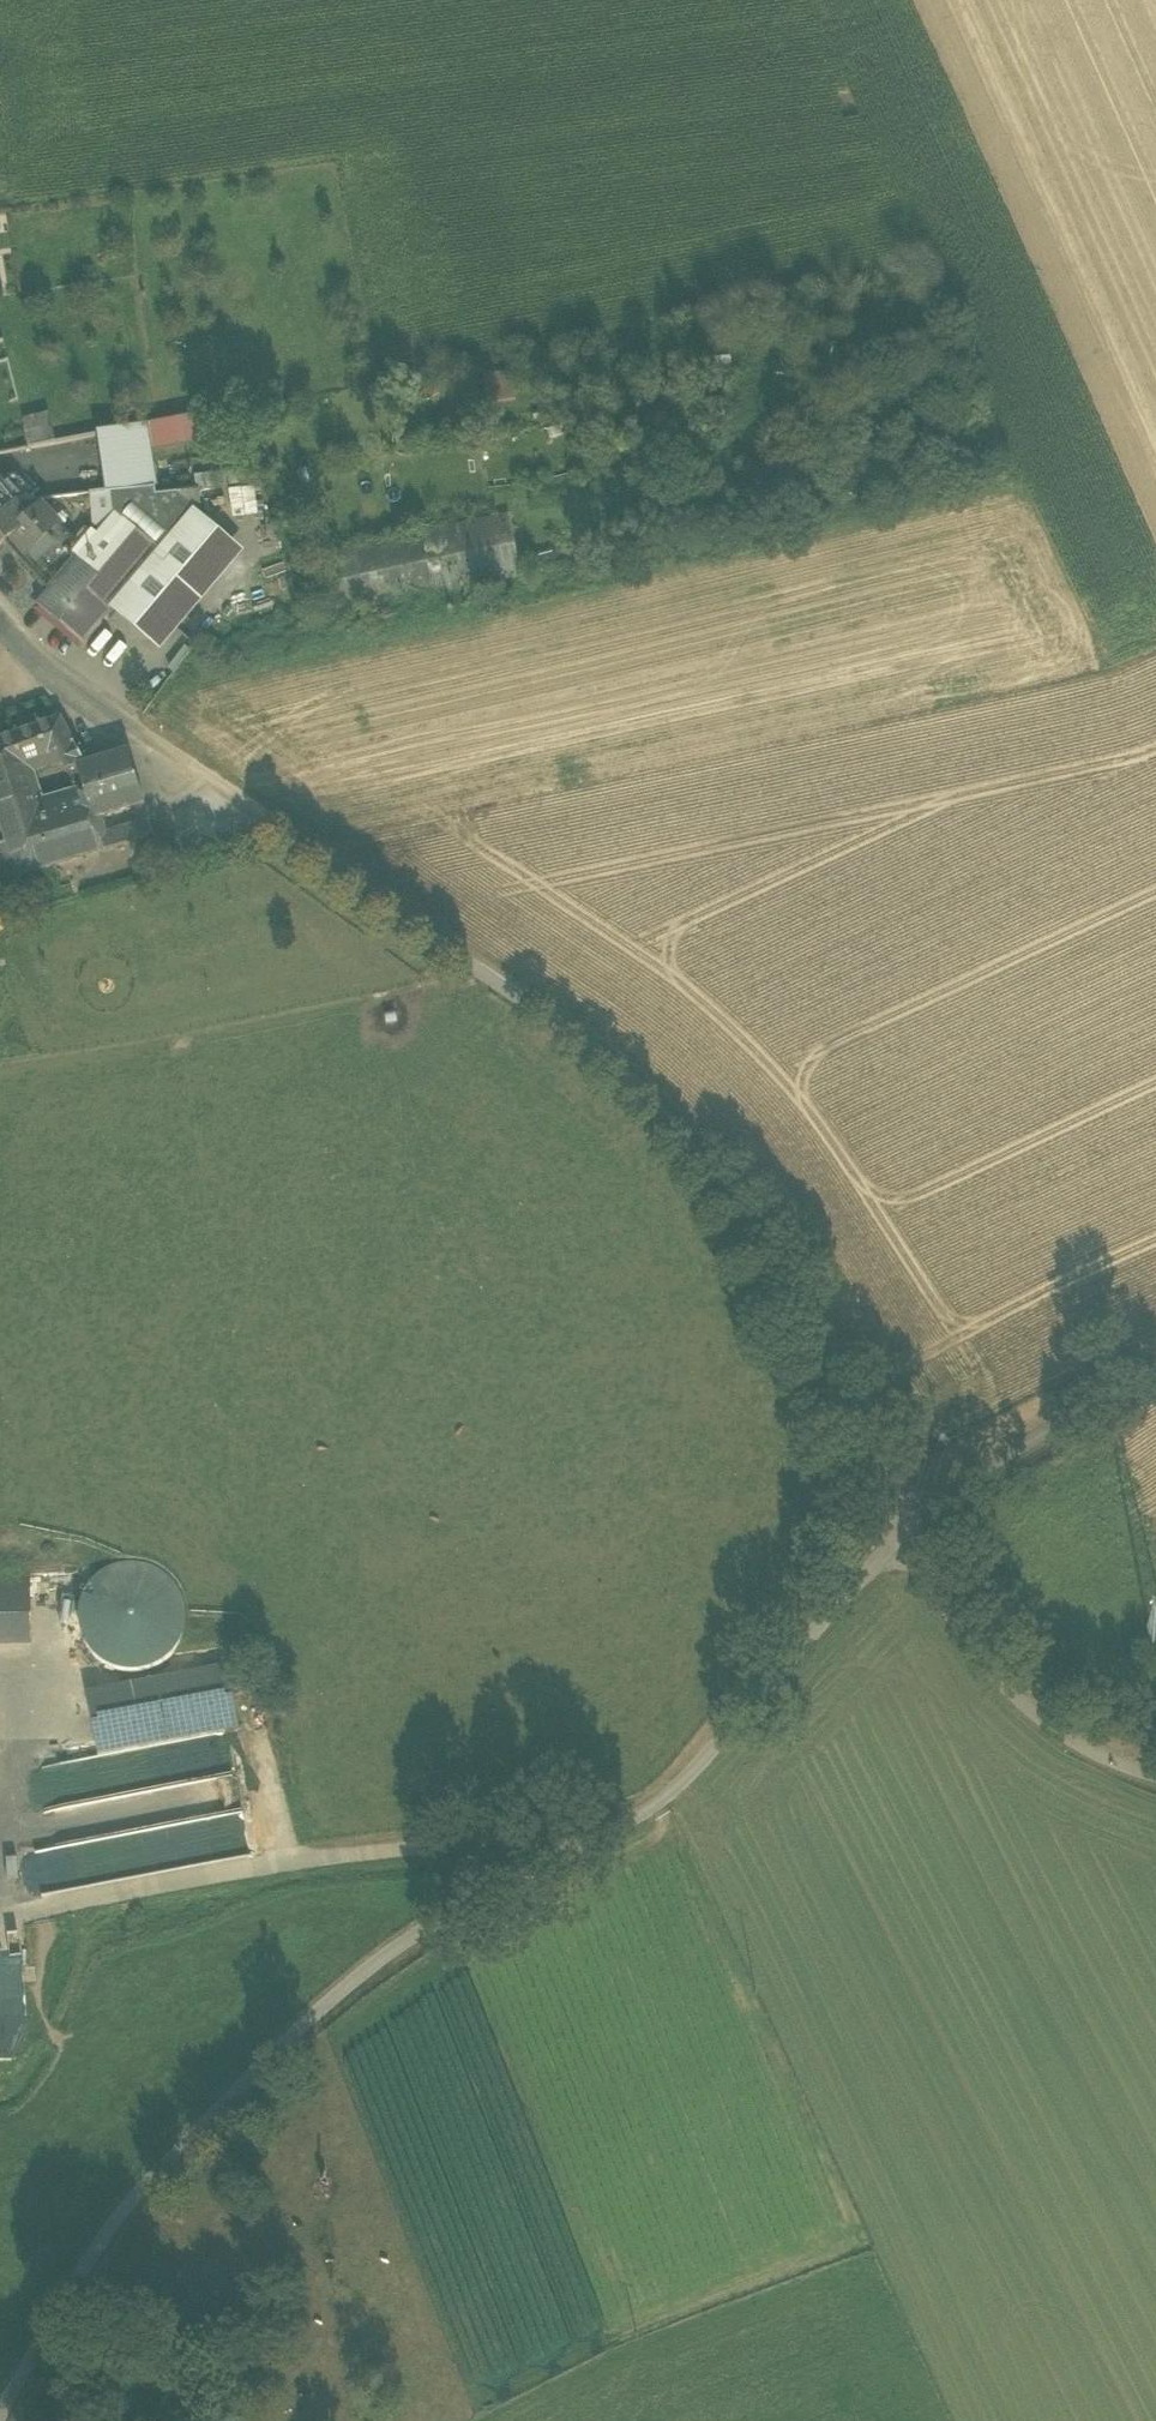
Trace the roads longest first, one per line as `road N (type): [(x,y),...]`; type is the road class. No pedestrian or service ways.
road 1 (unclassified): [(0,623),(610,1067),(691,1146),(758,1248),(901,1519)]
road 2 (unclassified): [(901,1519),(875,1560),(680,1779),(432,1926),(315,2011),(129,2208),(0,2415)]
road 3 (track): [(0,1917),(397,1844),(616,1822)]
road 4 (unclassified): [(901,1519),(980,1656),(1045,1718),(1105,1757),(1155,1774)]
road 5 (unclassified): [(901,1519),(1155,1371)]

